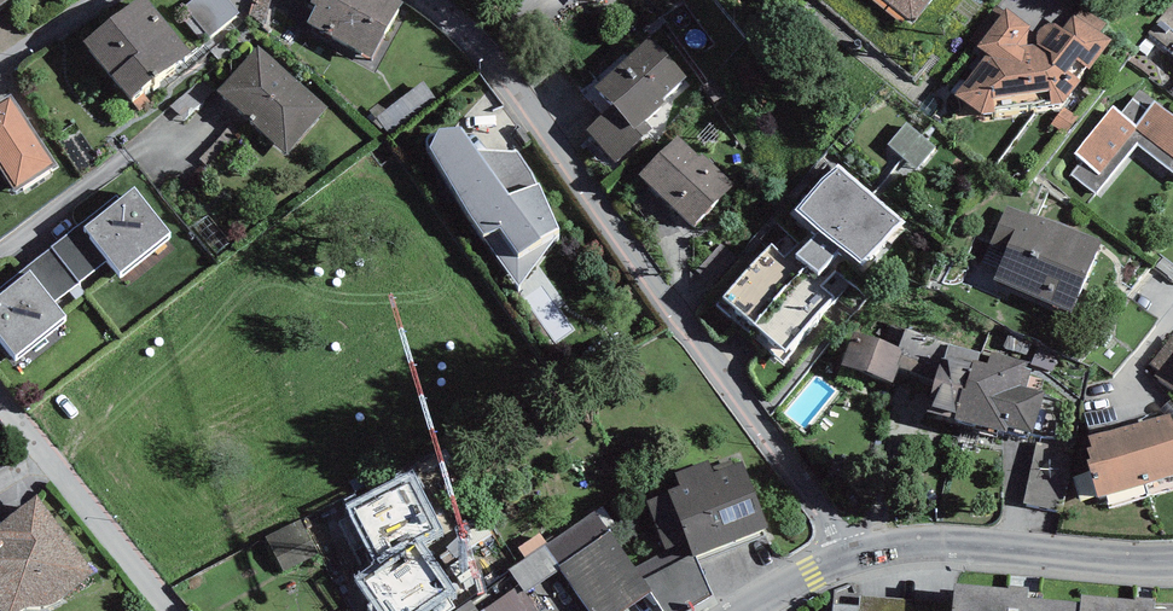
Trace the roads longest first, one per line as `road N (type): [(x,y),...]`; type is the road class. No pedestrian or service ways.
road 1 (residential): [(419,0),(495,66),(726,401),(795,472),(848,557)]
road 2 (tertiary): [(1172,560),(927,544),(848,557)]
road 3 (residential): [(0,381),(178,610)]

